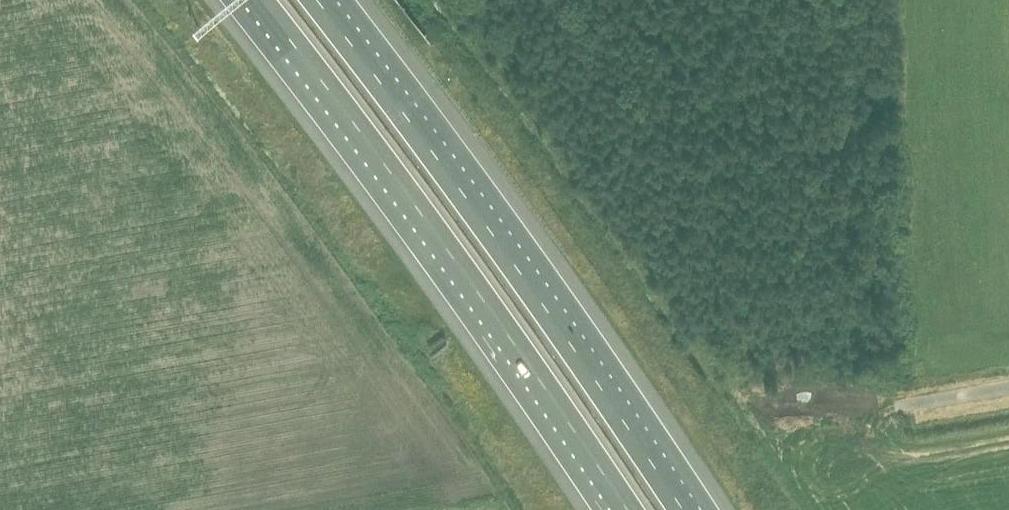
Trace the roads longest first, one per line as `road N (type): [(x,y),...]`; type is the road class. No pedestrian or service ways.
road 1 (motorway): [(258,0),(516,342),(628,509)]
road 2 (motorway): [(680,509),(461,191),(315,0)]

